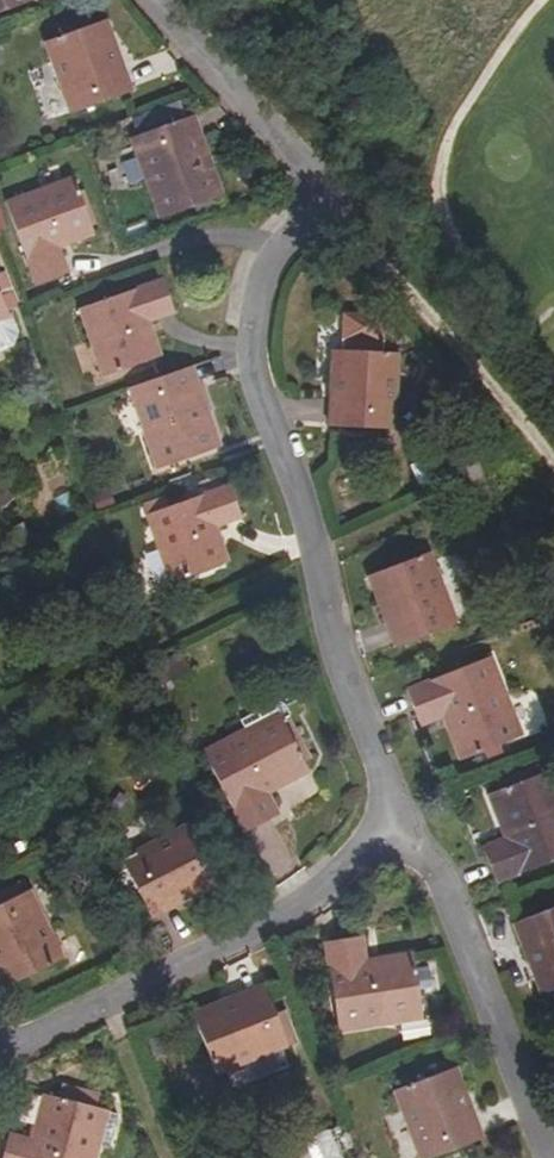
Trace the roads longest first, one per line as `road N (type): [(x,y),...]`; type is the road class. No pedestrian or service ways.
road 1 (residential): [(157,0),(330,198),(253,280),(249,342),(307,513),(311,567),(397,829)]
road 2 (residential): [(0,1052),(298,907),(397,829)]
road 3 (residential): [(397,829),(436,881),(548,1157)]
road 4 (track): [(553,458),(330,198)]

